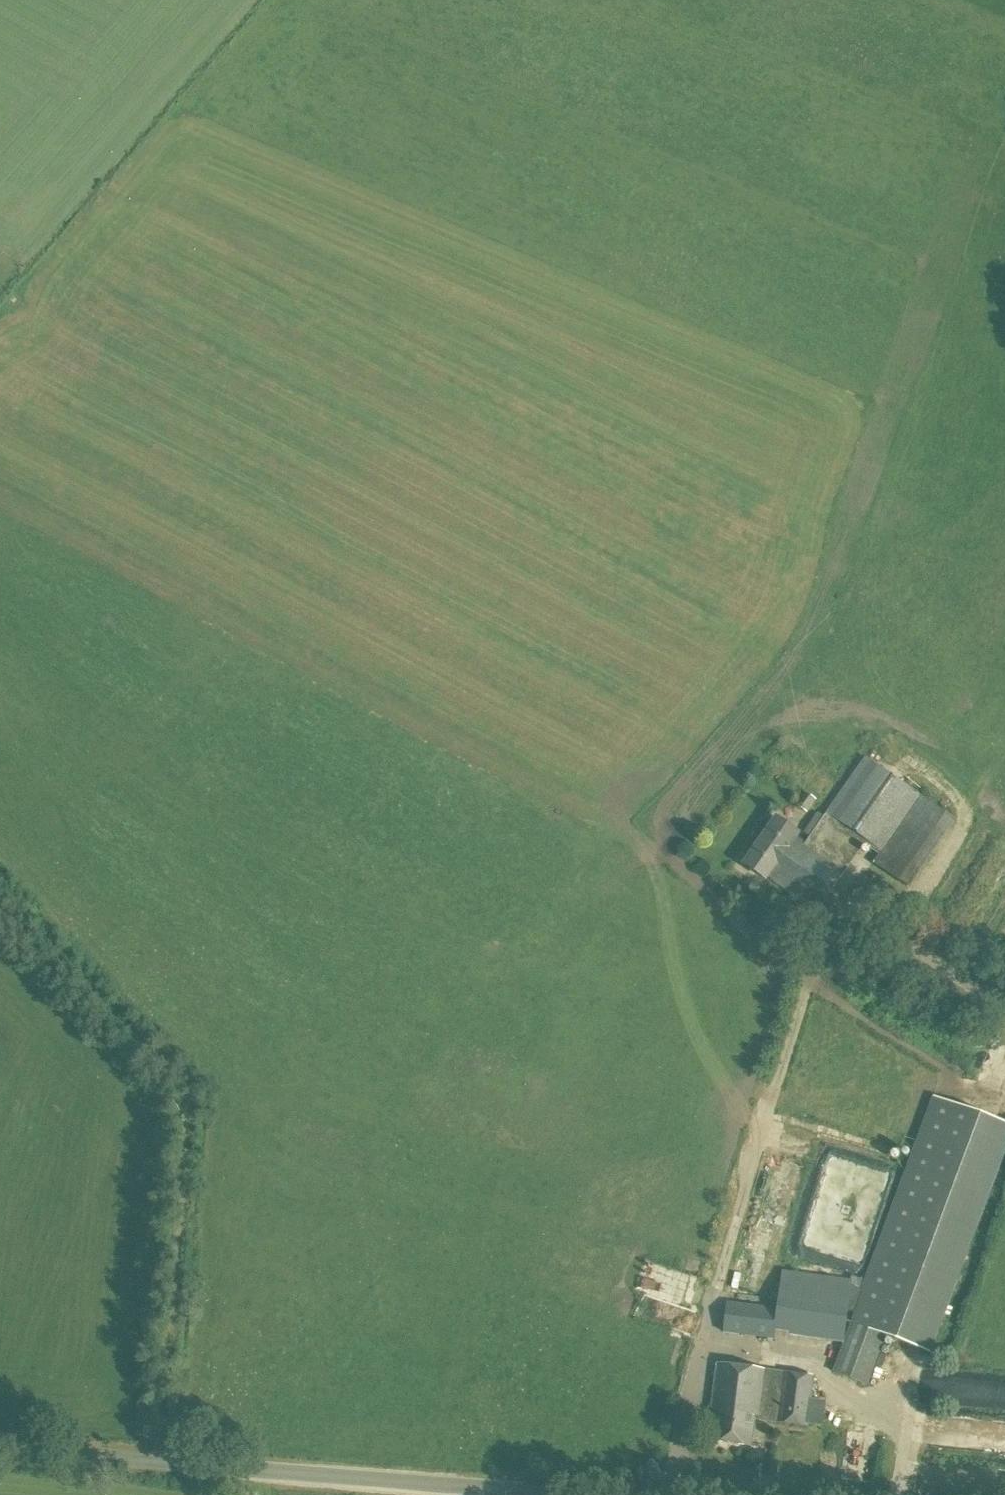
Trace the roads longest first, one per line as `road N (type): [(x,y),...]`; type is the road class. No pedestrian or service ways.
road 1 (unclassified): [(538,1494),(0,1452)]

